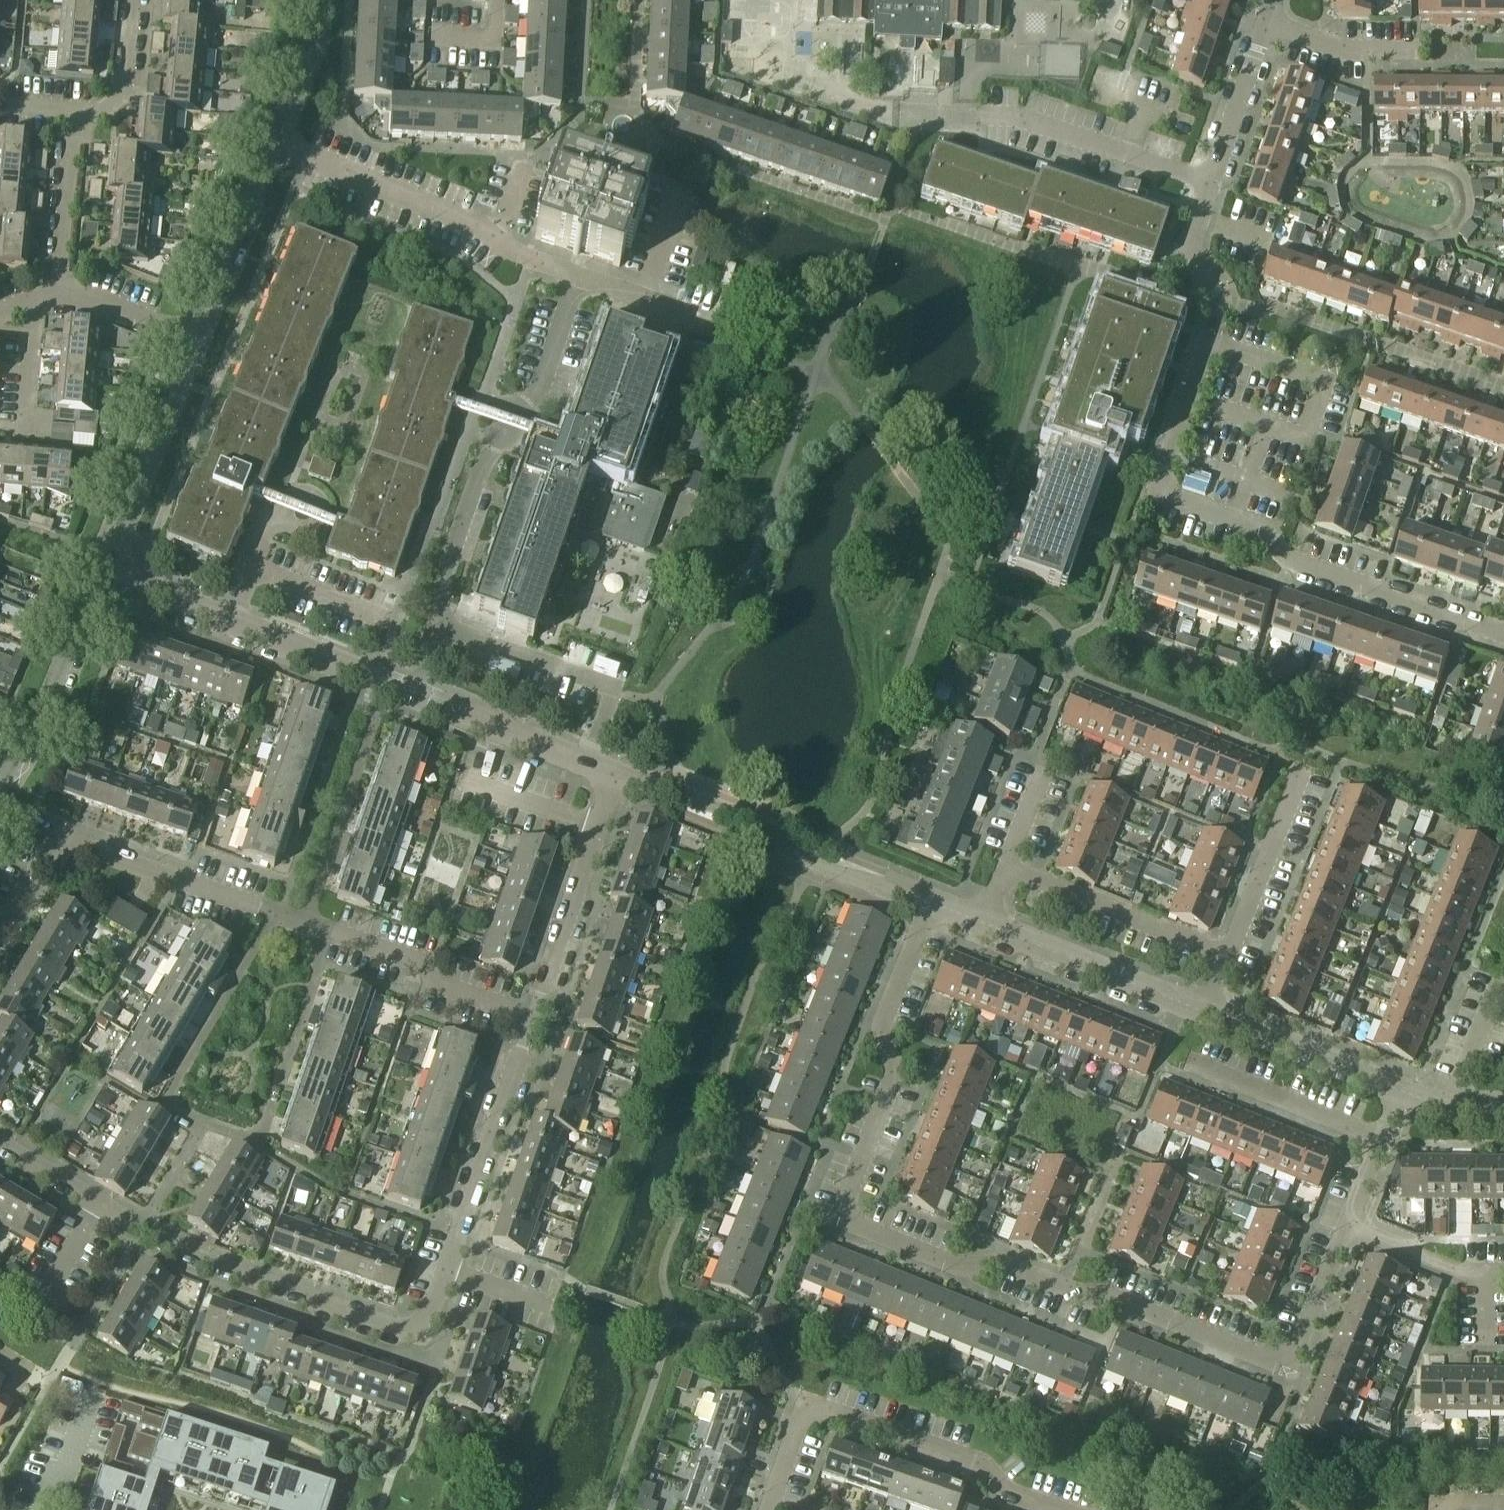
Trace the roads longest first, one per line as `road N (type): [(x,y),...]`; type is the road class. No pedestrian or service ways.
road 1 (residential): [(931,902),(879,1030),(895,1073),(837,1216),(961,1267),(993,1260),(1077,1294),(1116,1298),(1276,1362),(1295,1356),(1348,1225)]
road 2 (residential): [(0,1146),(192,1257),(422,1338),(529,1013)]
road 3 (residential): [(1503,636),(1289,561),(1269,536),(1157,490),(1219,301),(1190,247),(1204,184)]
road 4 (residential): [(529,1013),(447,986),(409,960),(54,837),(0,929)]
road 5 (residential): [(419,694),(442,626),(445,581),(494,452),(541,388),(582,278)]
road 6 (residential): [(769,1509),(807,1399),(955,1445),(1005,1494),(1049,1509)]
road 7 (unclassified): [(931,902),(809,861),(783,849),(762,825),(614,771)]
road 8 (residential): [(1204,184),(1021,115),(871,111)]
road 9 (residential): [(582,278),(516,256),(473,223),(273,143)]
road 10 (unclassified): [(419,694),(104,572)]
road 11 (residential): [(529,1013),(614,771)]
road 12 (unclassified): [(104,572),(197,345)]
road 13 (residential): [(1002,866),(1225,954)]
road 14 (unclassified): [(0,787),(104,572)]
road 15 (unclassified): [(1201,1012),(981,924)]
road 16 (unclassified): [(197,345),(273,143)]
road 17 (unclassified): [(1398,1090),(1201,1012)]
road 18 (unclassified): [(614,771),(419,694)]
road 19 (residential): [(1225,954),(1302,768)]
road 20 (residential): [(57,301),(70,111)]
road 21 (residential): [(1204,184),(1265,22)]
road 22 (residential): [(1348,1225),(1455,1269),(1503,1274)]
road 23 (residential): [(70,111),(125,98),(134,0)]
road 24 (unclassified): [(273,143),(316,36),(319,0)]
road 25 (residential): [(725,327),(582,278)]
road 26 (residential): [(57,301),(88,303),(197,345)]
road 27 (residential): [(1265,22),(1340,49),(1407,49)]
road 28 (residential): [(1348,1225),(1398,1090)]
road 29 (residential): [(29,309),(20,432)]

